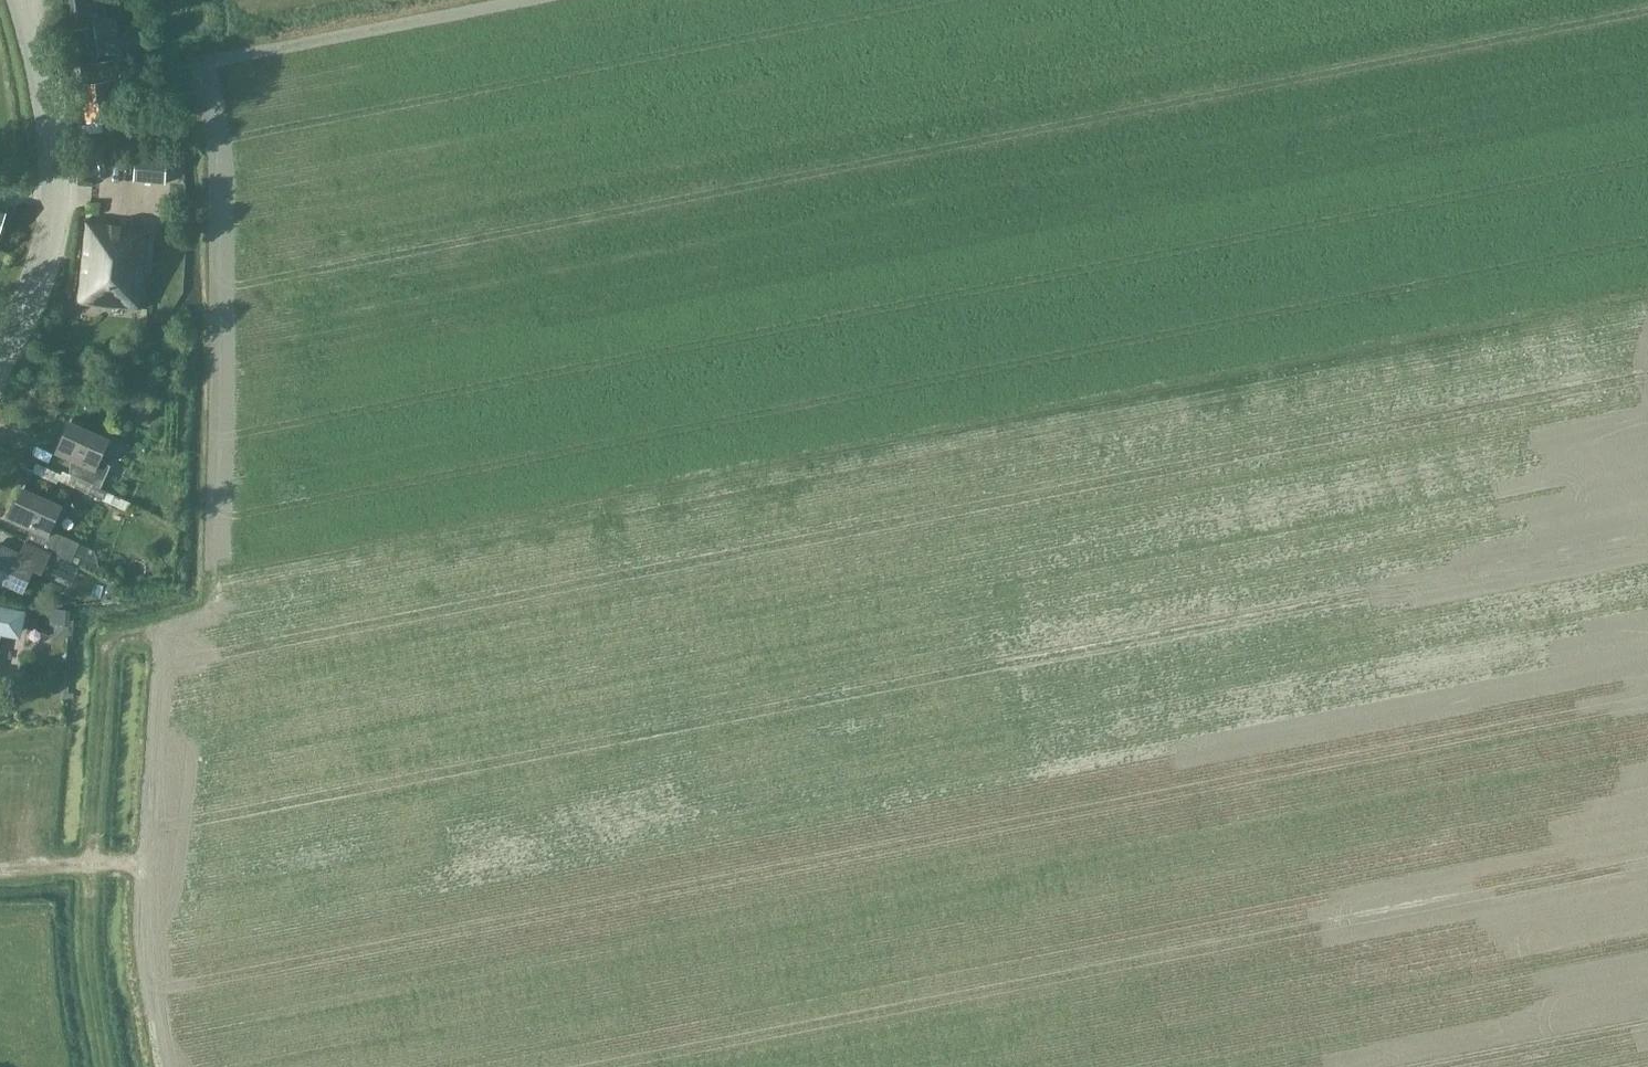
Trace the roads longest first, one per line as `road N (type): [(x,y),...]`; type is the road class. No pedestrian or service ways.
road 1 (track): [(149,632),(111,646),(89,957),(107,1066)]
road 2 (tertiary): [(0,370),(45,262),(57,194),(52,115),(24,0)]
road 3 (track): [(143,868),(0,874)]

